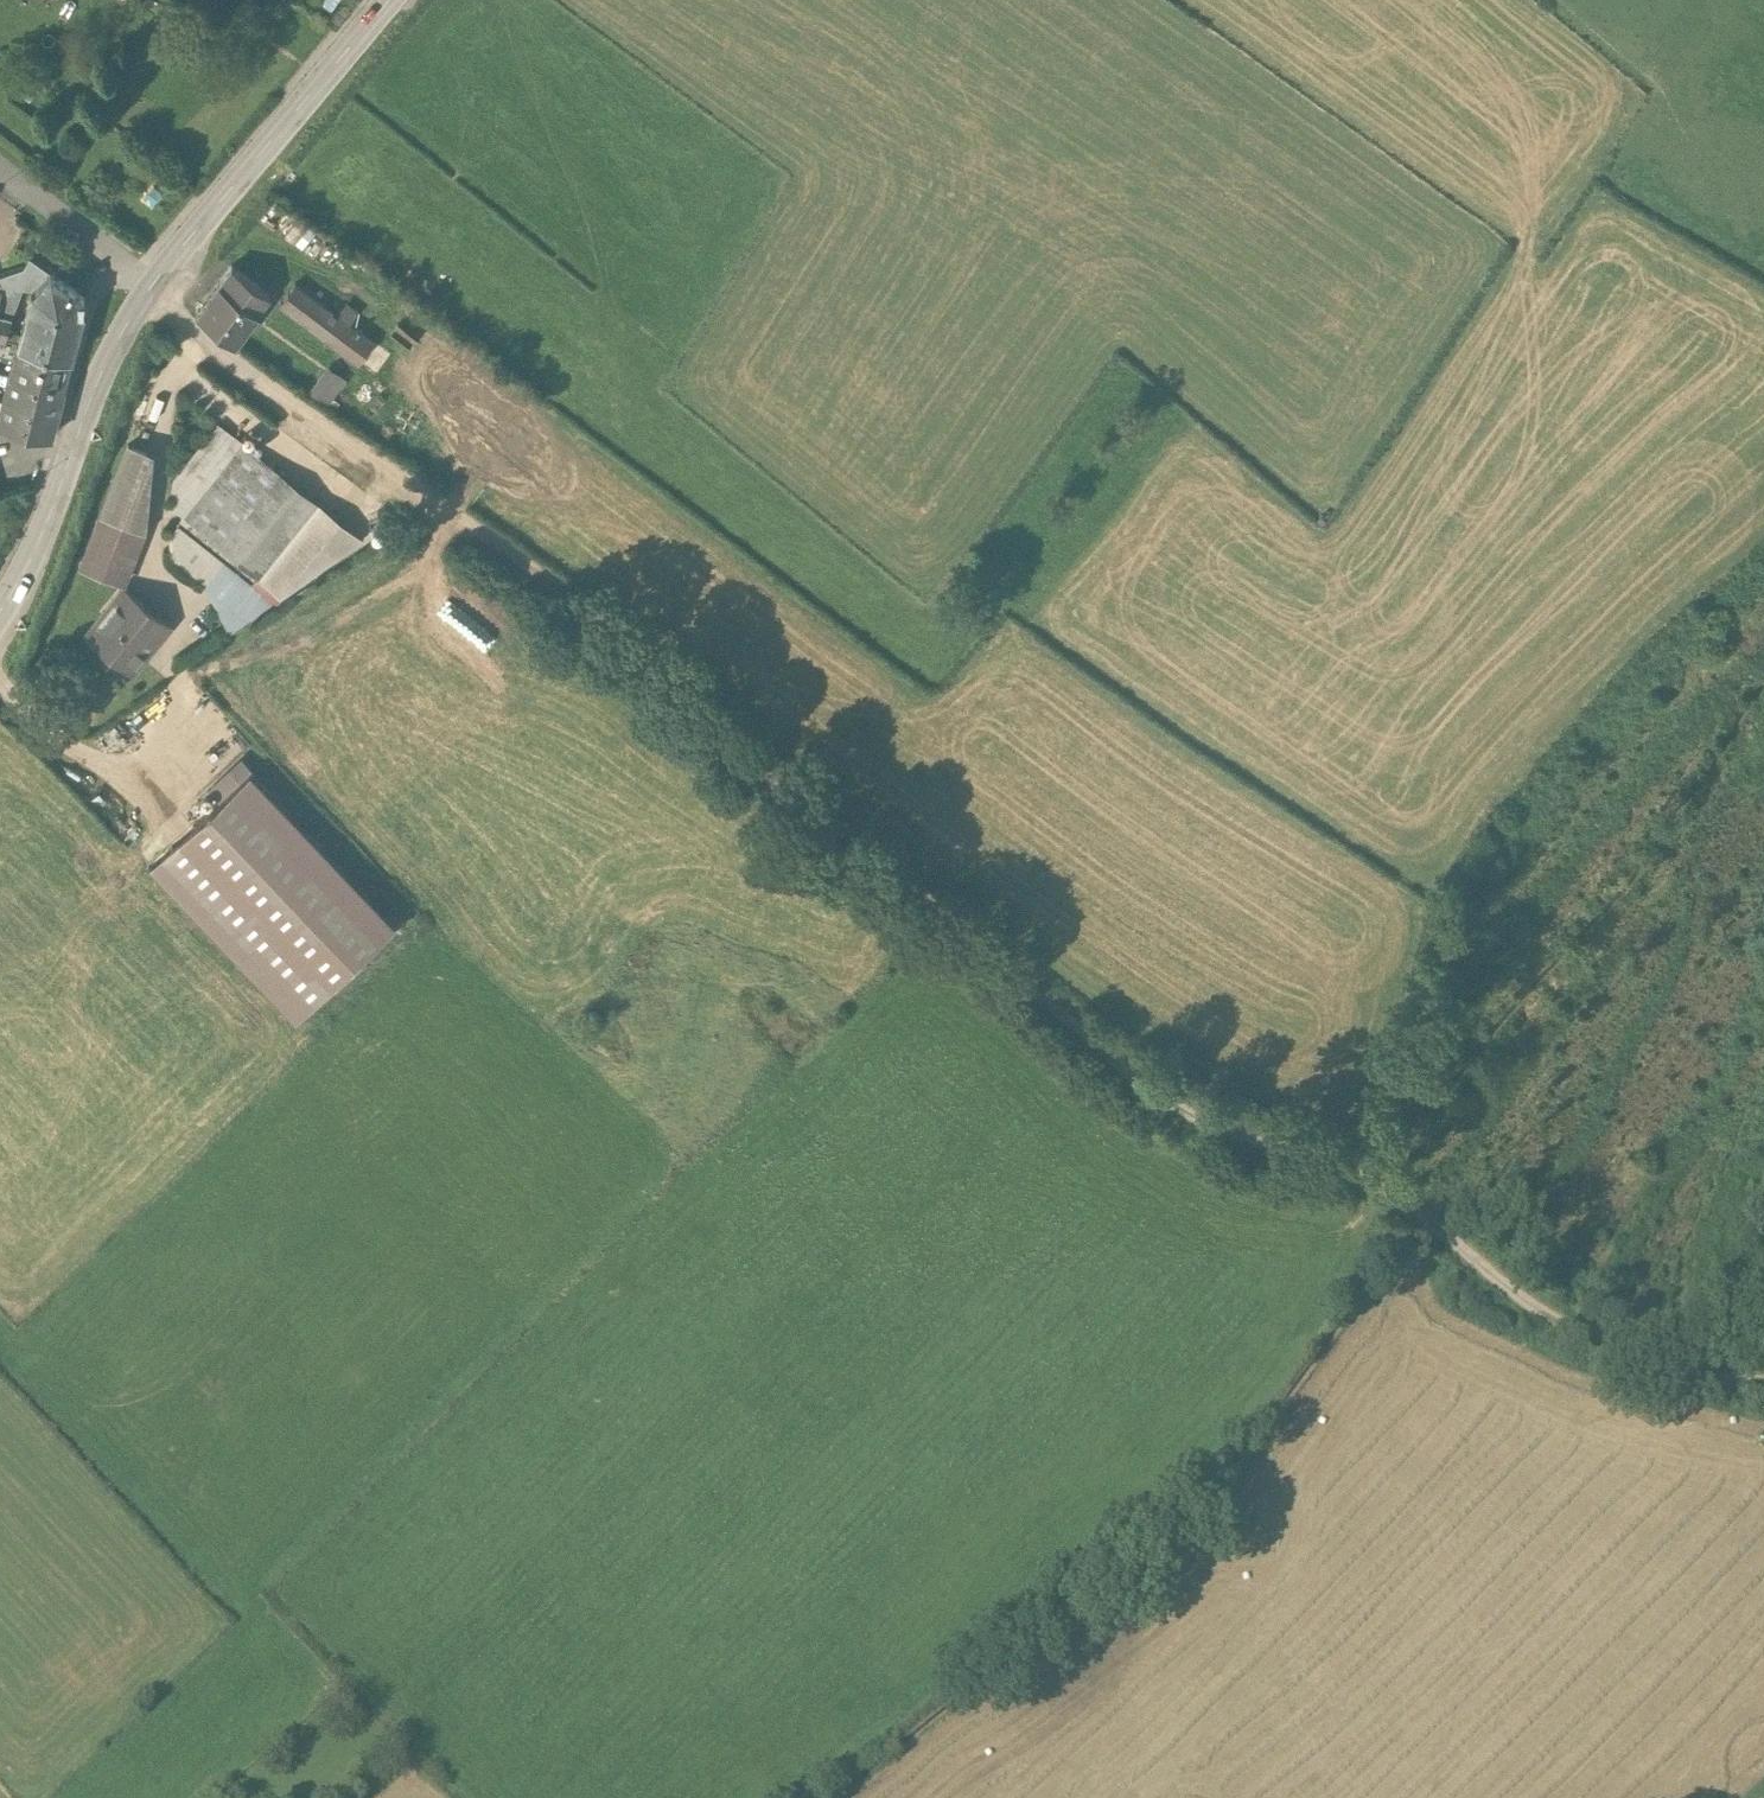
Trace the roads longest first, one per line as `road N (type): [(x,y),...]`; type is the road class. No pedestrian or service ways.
road 1 (track): [(151,286),(536,574),(1110,1051),(1220,1127),(1389,1192),(1690,1351),(1763,1361)]
road 2 (tertiary): [(390,0),(151,286),(123,333),(0,614)]

